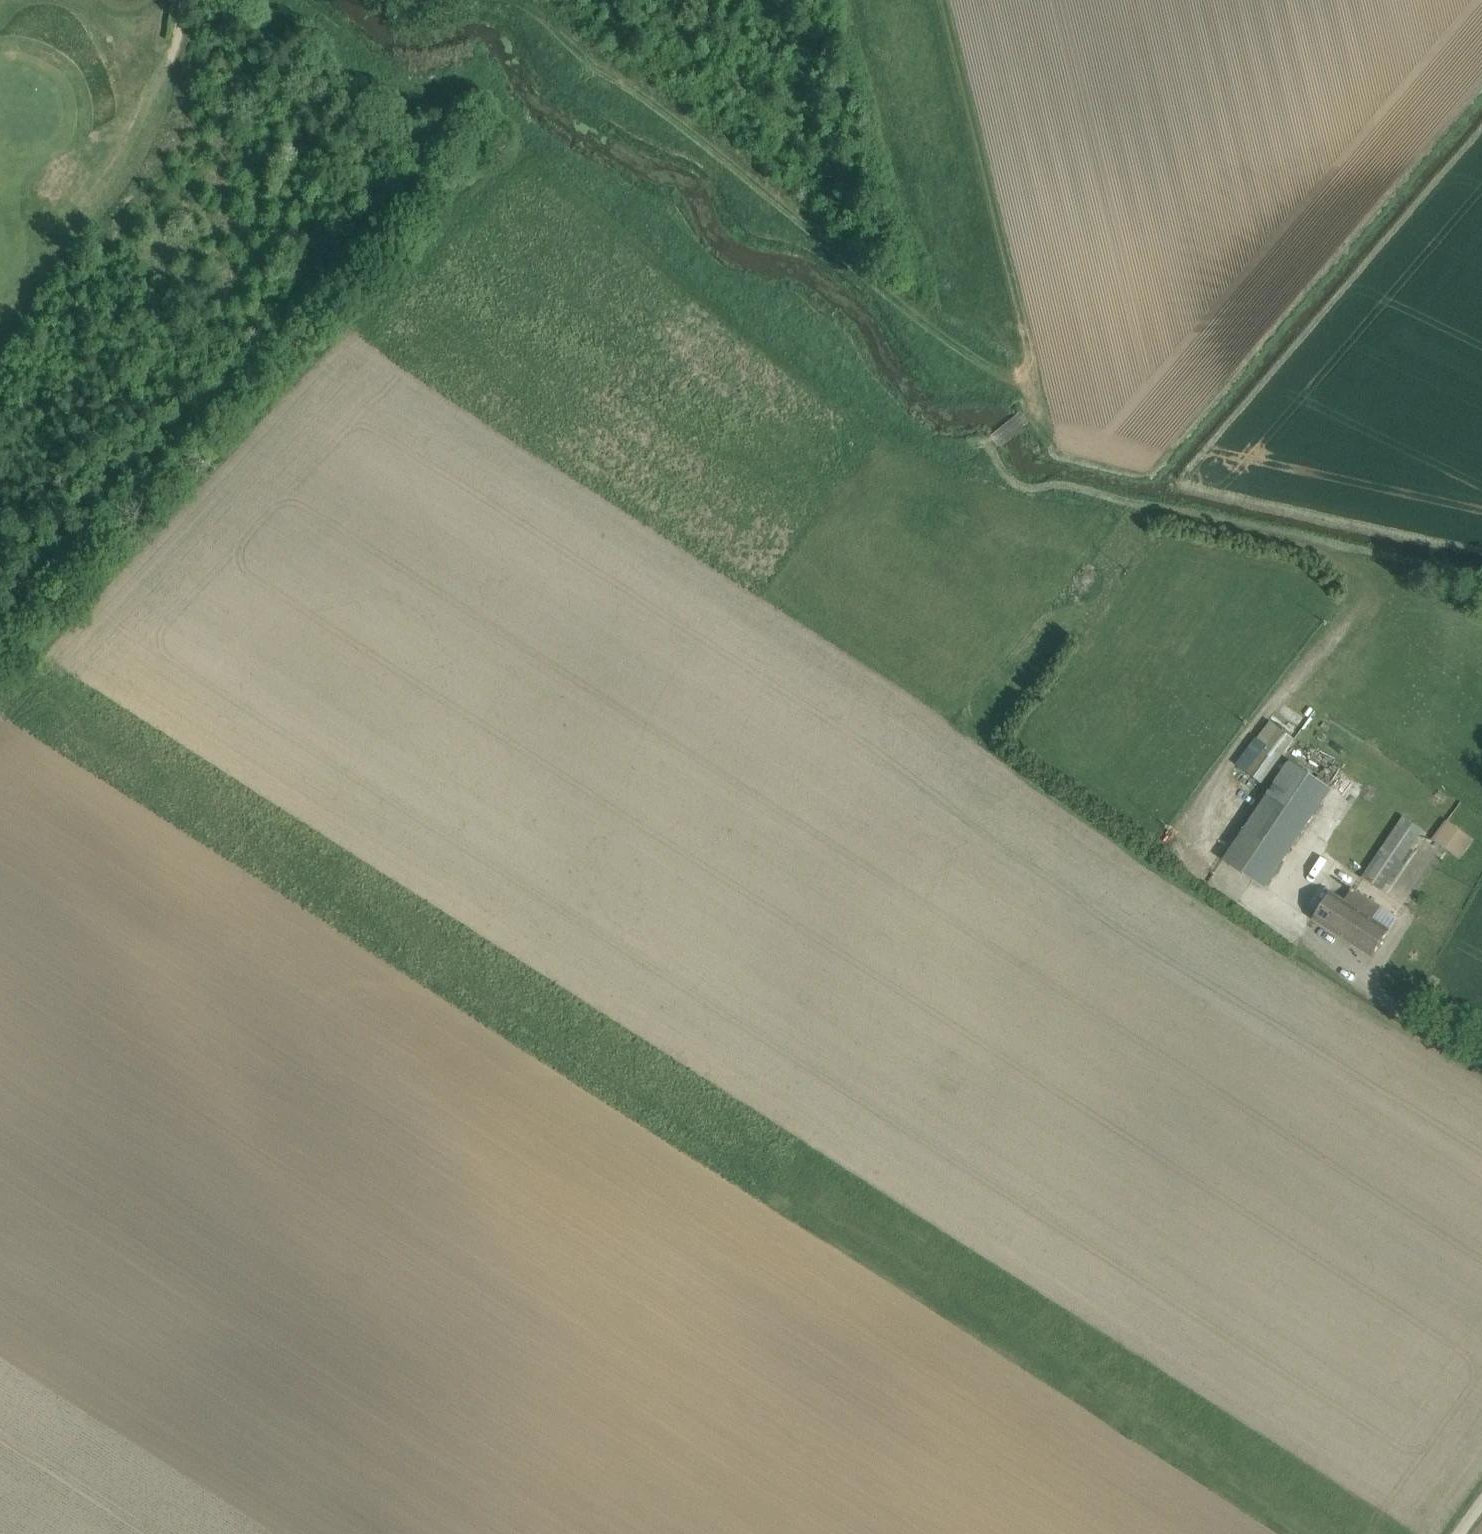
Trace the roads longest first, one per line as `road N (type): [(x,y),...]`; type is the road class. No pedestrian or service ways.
road 1 (track): [(1017,377),(933,0)]

